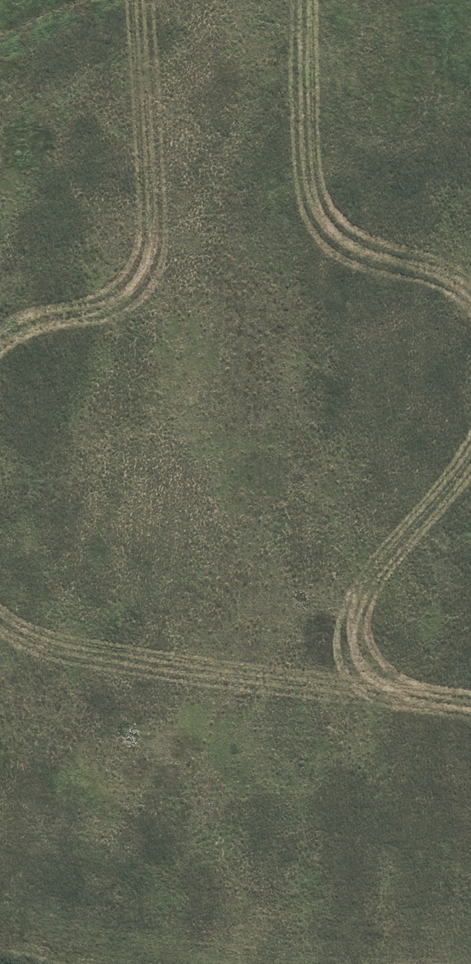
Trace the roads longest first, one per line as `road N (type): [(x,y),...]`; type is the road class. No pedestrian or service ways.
road 1 (unknown): [(32,0),(1,824),(470,836)]
road 2 (unknown): [(448,835),(470,445)]

